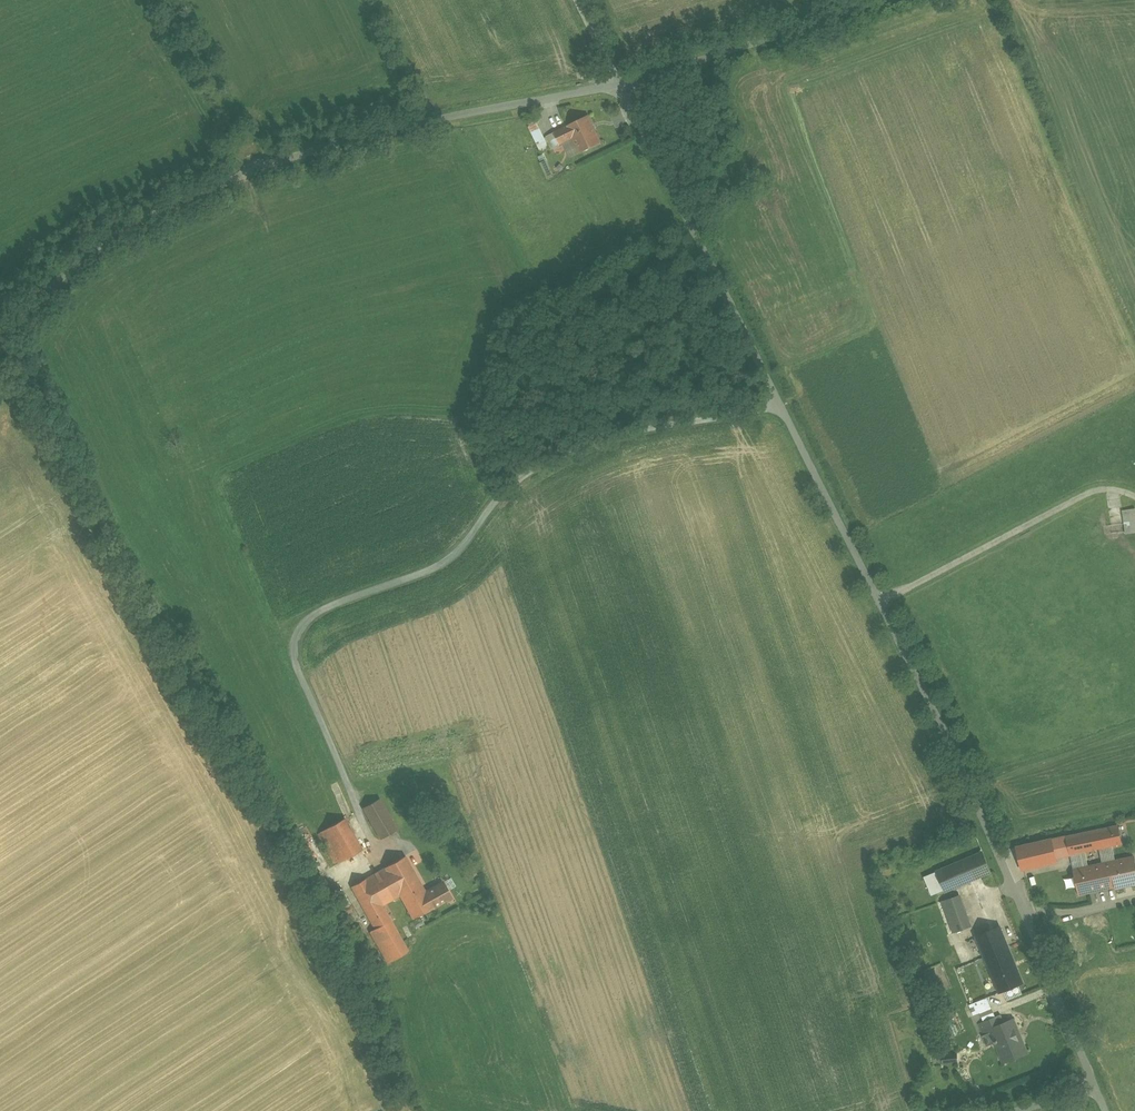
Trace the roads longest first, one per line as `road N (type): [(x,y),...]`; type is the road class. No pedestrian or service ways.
road 1 (unclassified): [(619,86),(965,775),(1104,1110)]
road 2 (unclassified): [(0,338),(92,248),(259,169),(391,129),(619,86)]
road 3 (unclassified): [(882,0),(619,86)]

